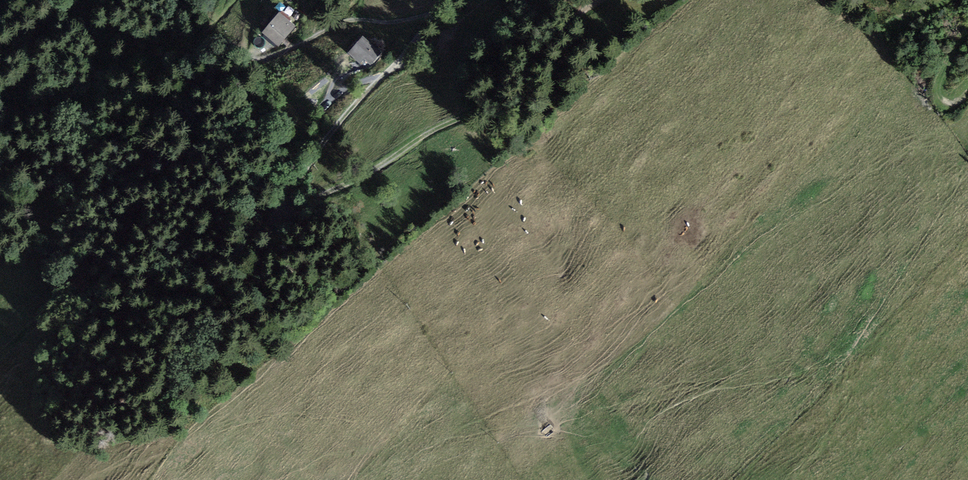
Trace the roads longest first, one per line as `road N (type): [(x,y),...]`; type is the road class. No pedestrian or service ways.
road 1 (unclassified): [(592,0),(503,93),(348,183),(297,209),(285,206),(345,116),(454,0)]
road 2 (track): [(323,143),(295,144),(272,156),(47,311)]
road 3 (track): [(252,0),(245,46),(257,58),(346,20),(443,12)]

